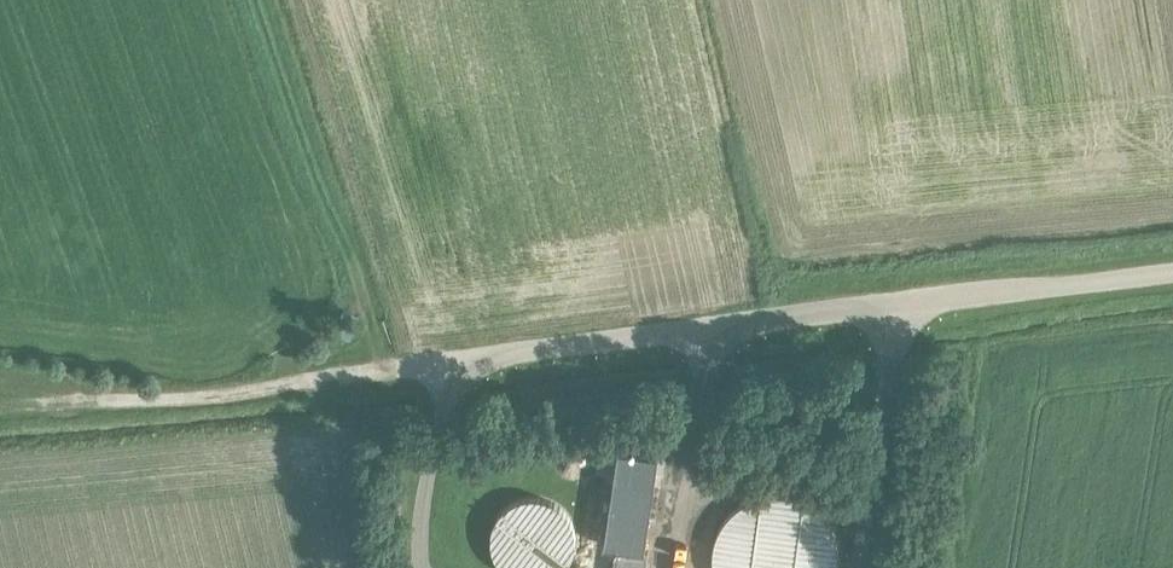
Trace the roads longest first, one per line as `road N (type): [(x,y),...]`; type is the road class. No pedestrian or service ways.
road 1 (unclassified): [(60,400),(213,395),(1172,272)]

